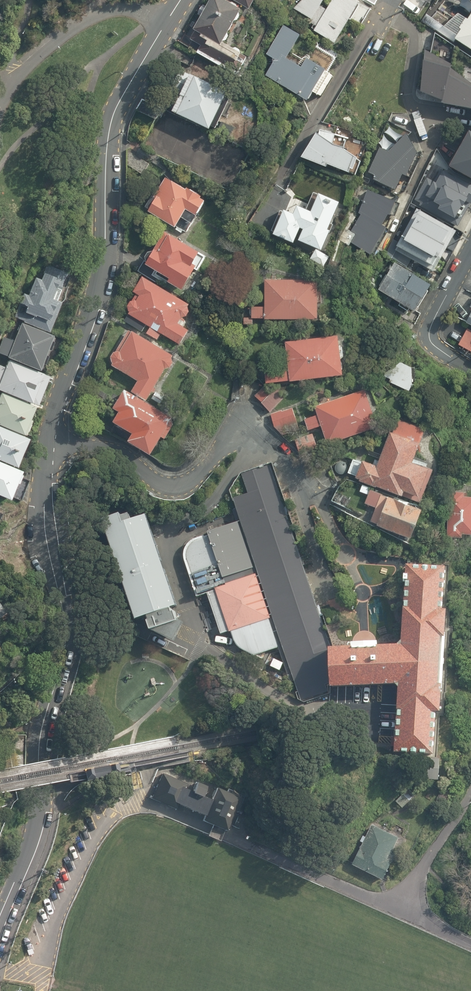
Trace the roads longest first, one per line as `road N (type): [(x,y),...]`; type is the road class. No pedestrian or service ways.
road 1 (tertiary): [(53,437),(45,532),(68,630),(40,746),(33,832),(0,916)]
road 2 (tertiary): [(180,0),(111,123),(102,273),(53,437)]
road 3 (residential): [(250,425),(179,479),(121,451),(53,437)]
road 4 (residential): [(470,367),(441,350),(431,333),(470,251)]

